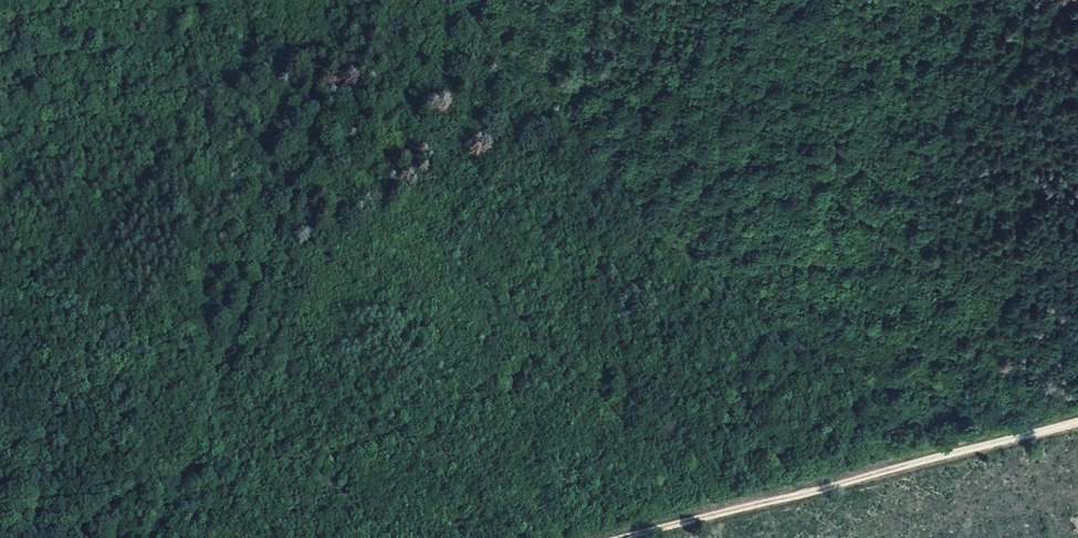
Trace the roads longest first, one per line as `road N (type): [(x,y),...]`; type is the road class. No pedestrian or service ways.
road 1 (track): [(1077,423),(624,537)]

